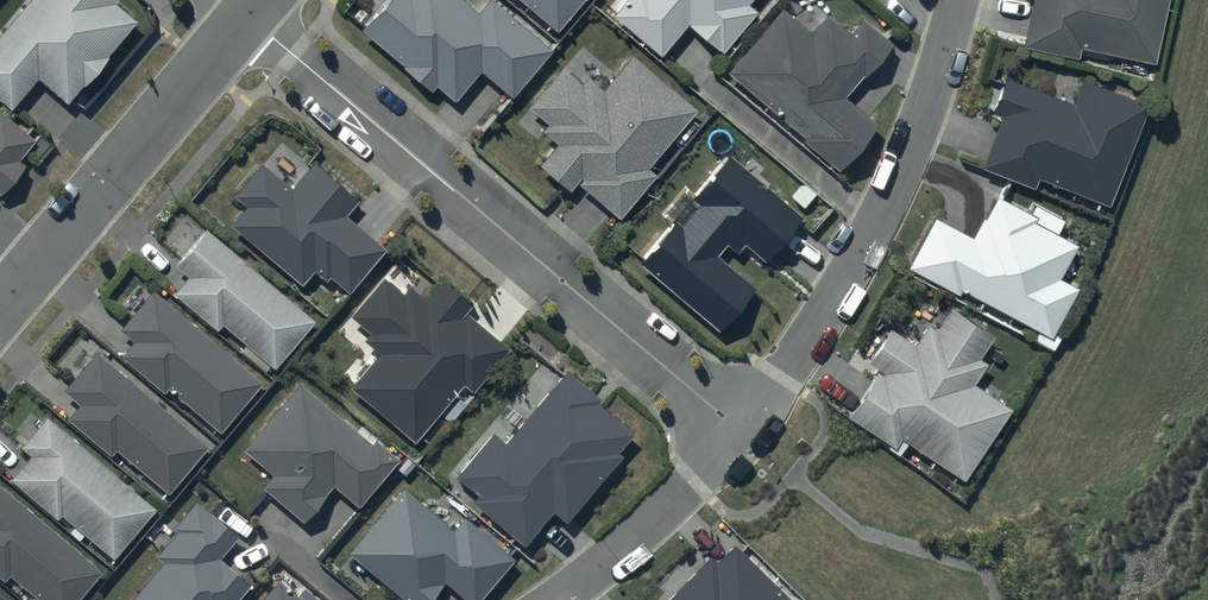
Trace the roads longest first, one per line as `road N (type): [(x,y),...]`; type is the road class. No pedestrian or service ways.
road 1 (residential): [(247,15),(739,430)]
road 2 (residential): [(959,0),(917,131),(862,252),(782,378),(739,430)]
road 3 (residential): [(0,309),(247,15)]
road 4 (residential): [(739,430),(654,519),(554,599)]

